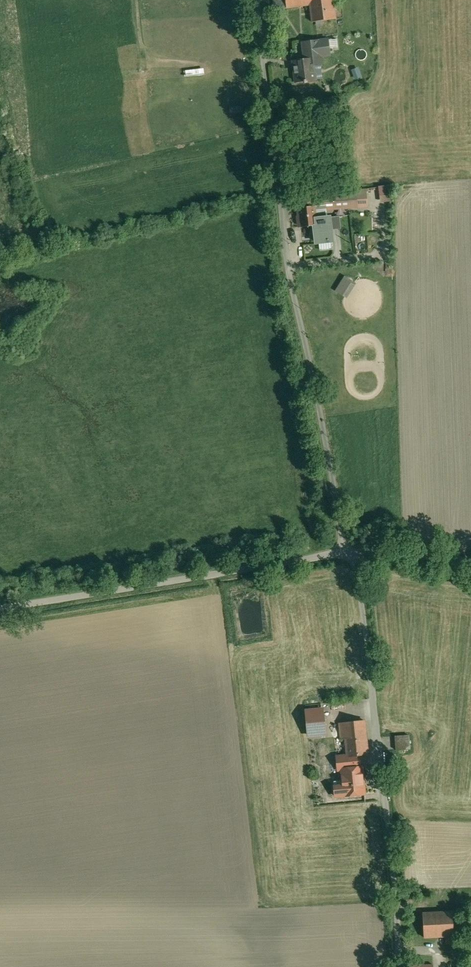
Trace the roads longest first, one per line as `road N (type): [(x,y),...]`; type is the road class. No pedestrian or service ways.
road 1 (unclassified): [(347,552),(290,276),(256,0)]
road 2 (unclassified): [(398,966),(360,576),(347,552)]
road 3 (unclassified): [(347,552),(0,608)]
road 4 (unclassified): [(470,563),(347,552)]

